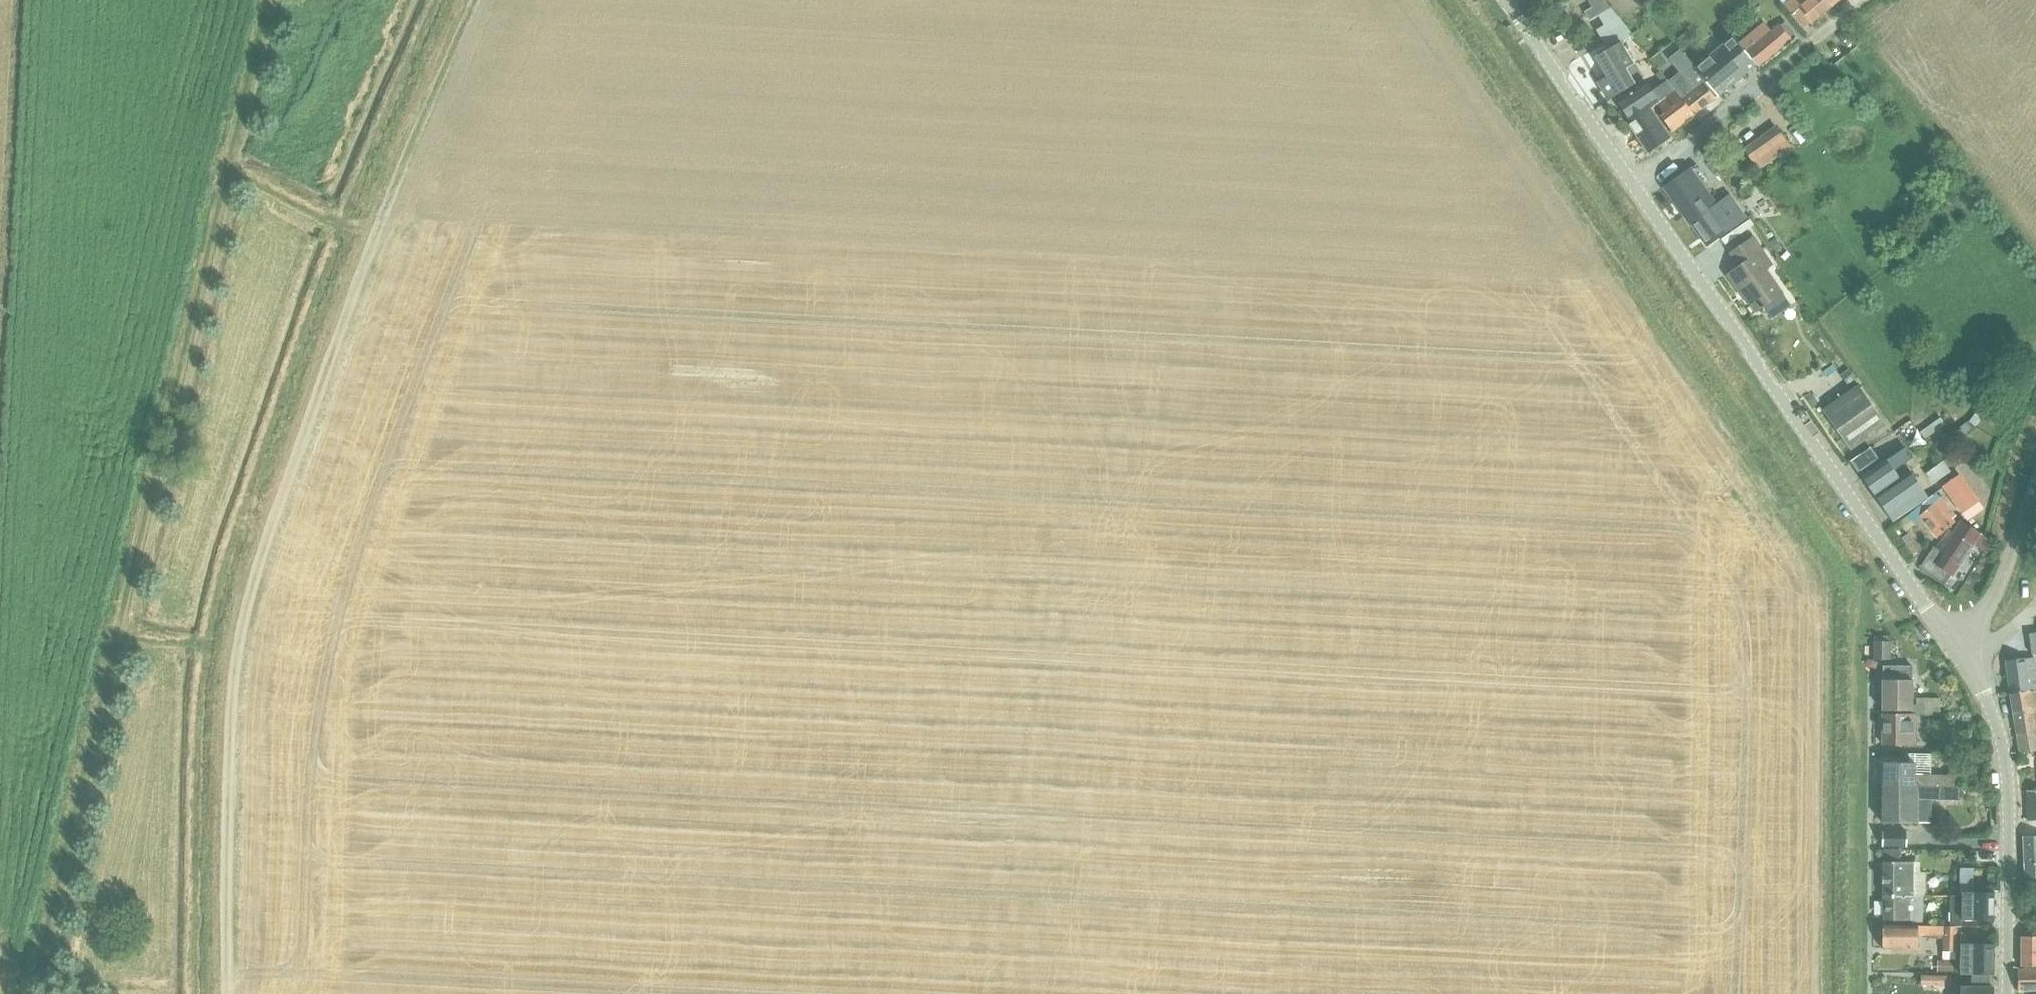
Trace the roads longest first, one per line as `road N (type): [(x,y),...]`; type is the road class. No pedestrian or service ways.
road 1 (track): [(27,993),(269,0)]
road 2 (tertiary): [(1951,641),(1505,0)]
road 3 (tertiary): [(2009,993),(2007,779),(1989,703),(1966,661)]
road 4 (residential): [(1951,641),(1990,605),(2035,485)]

